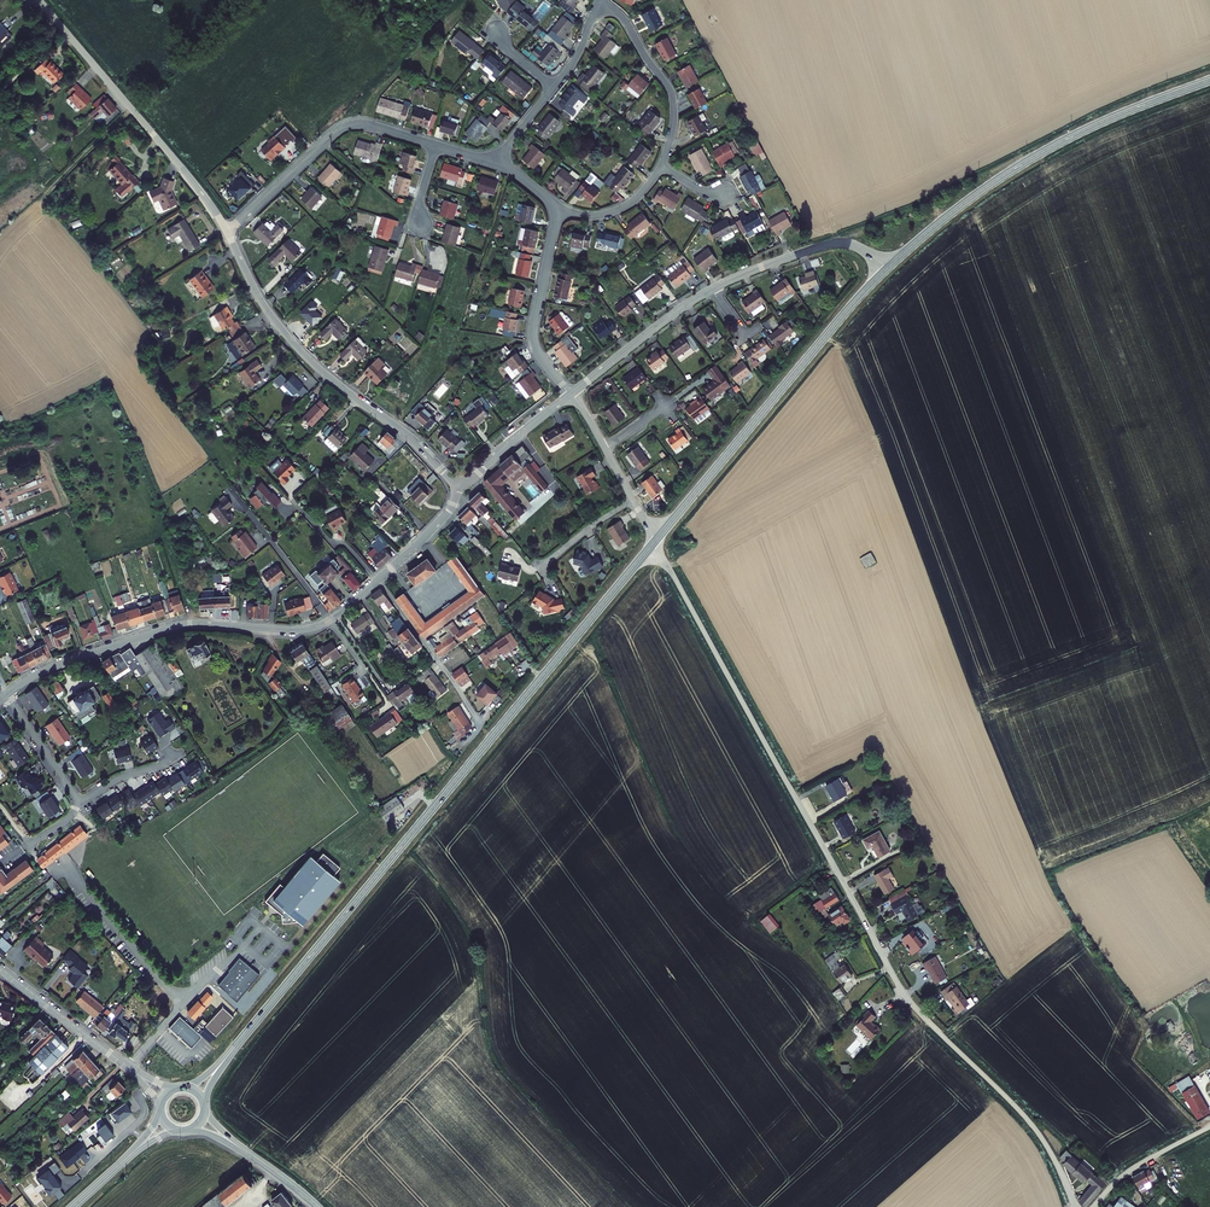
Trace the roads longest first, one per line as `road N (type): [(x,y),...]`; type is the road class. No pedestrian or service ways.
road 1 (unclassified): [(656,541),(896,982),(1036,1130),(1075,1206)]
road 2 (tertiary): [(656,541),(238,1044)]
road 3 (residential): [(378,580),(313,628),(179,626),(55,666),(7,694)]
road 4 (tertiary): [(1209,80),(1026,162),(888,268)]
road 5 (tertiary): [(888,268),(656,541)]
road 6 (residential): [(227,232),(260,301),(299,349),(459,484)]
road 7 (residential): [(39,0),(227,232)]
road 8 (residential): [(227,232),(344,127),(367,125),(436,146)]
road 9 (track): [(369,675),(239,501)]
road 10 (residential): [(559,208),(533,335),(571,394)]
road 11 (residential): [(599,3),(625,19),(669,90),(674,122),(661,167)]
road 12 (residential): [(711,290),(832,244),(859,248),(888,268)]
road 13 (unclassified): [(184,1004),(62,861)]
road 14 (residential): [(571,394),(711,290)]
road 15 (residential): [(378,580),(478,721)]
road 16 (residential): [(0,968),(129,1067)]
road 17 (residential): [(459,484),(571,394)]
road 18 (unclassified): [(1209,1126),(1135,1167),(1093,1206)]
road 19 (residential): [(79,803),(7,694)]
road 20 (residential): [(459,484),(449,514),(378,580)]
road 21 (residential): [(661,167),(617,210),(593,217),(559,208)]

